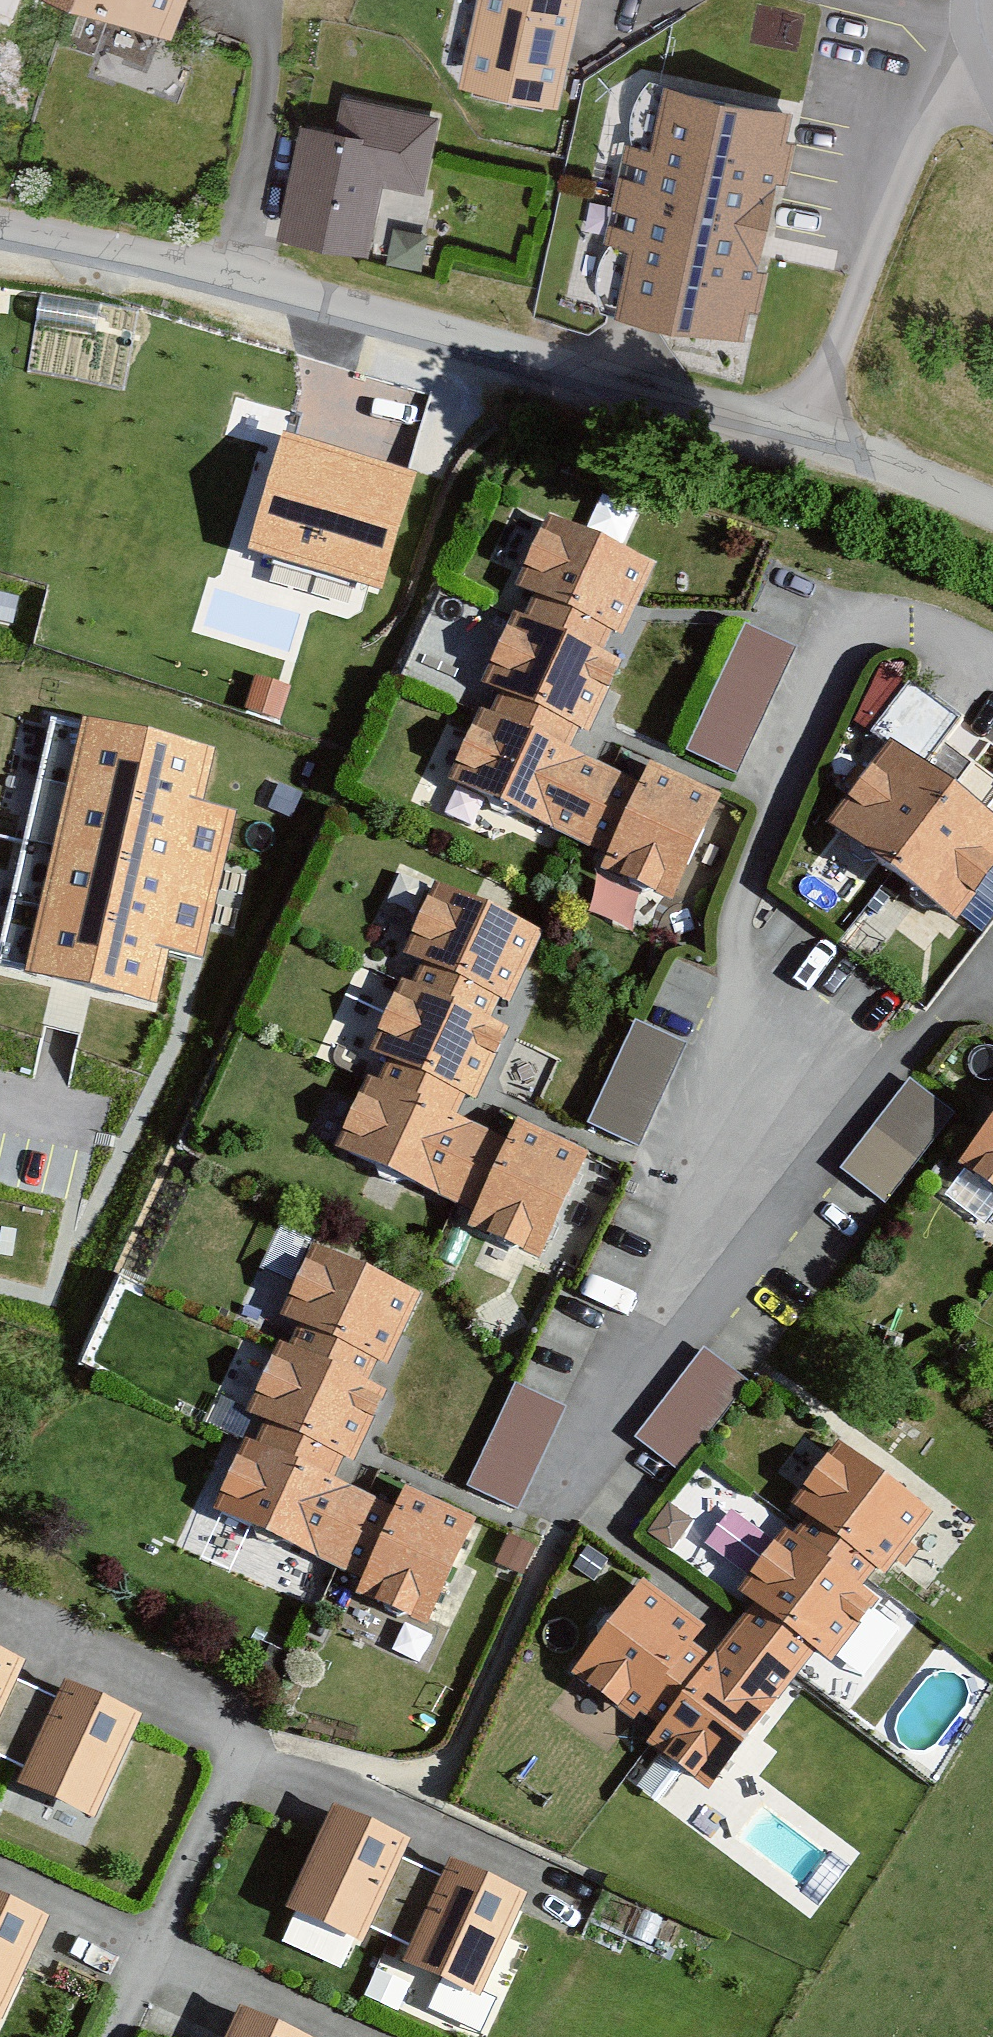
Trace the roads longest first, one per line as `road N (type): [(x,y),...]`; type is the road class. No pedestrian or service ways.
road 1 (residential): [(992,661),(957,637),(912,625),(864,630),(831,661),(740,915),(765,1080),(746,1147),(550,1507)]
road 2 (residential): [(0,230),(238,279),(810,438)]
road 3 (residential): [(810,438),(937,80),(980,53)]
road 4 (residential): [(810,438),(992,507)]

